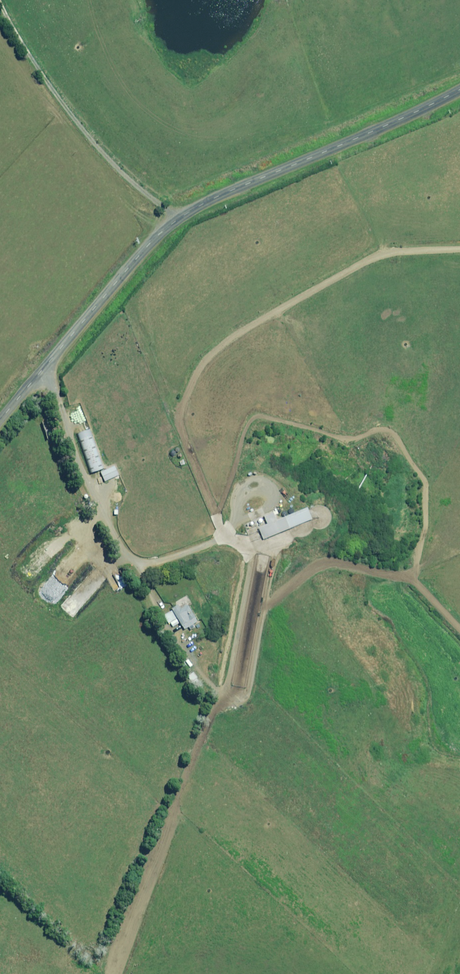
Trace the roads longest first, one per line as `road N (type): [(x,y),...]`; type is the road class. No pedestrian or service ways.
road 1 (unclassified): [(0,421),(174,222),(459,90)]
road 2 (track): [(43,369),(80,465),(129,556),(157,562),(223,538),(238,541),(248,553),(236,613)]
road 3 (track): [(118,973),(178,797),(225,699),(220,684),(236,613)]
road 4 (track): [(236,613),(269,605),(331,563),(402,575),(459,629)]

